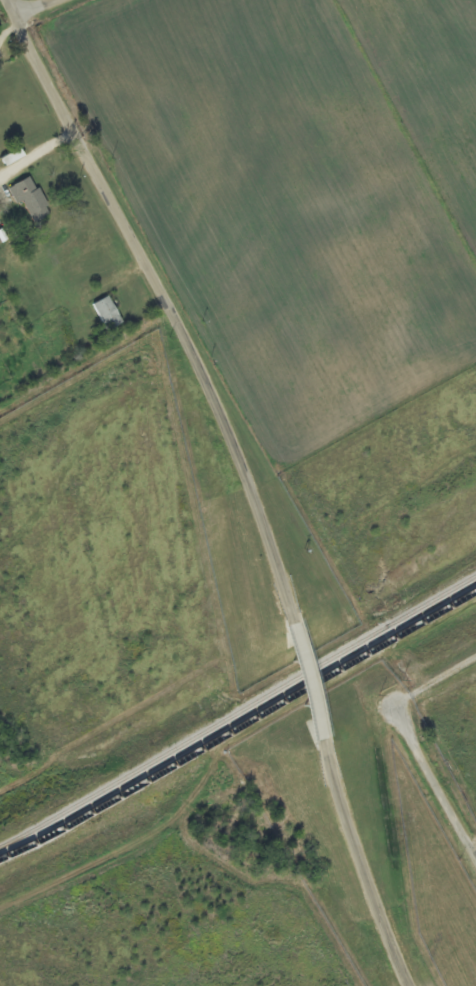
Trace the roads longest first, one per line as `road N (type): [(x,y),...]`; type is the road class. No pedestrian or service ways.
road 1 (residential): [(281,623),(256,526),(187,355),(2,0)]
road 2 (residential): [(403,985),(311,754)]
road 3 (residential): [(475,860),(393,708)]
road 4 (residential): [(311,754),(281,623)]

